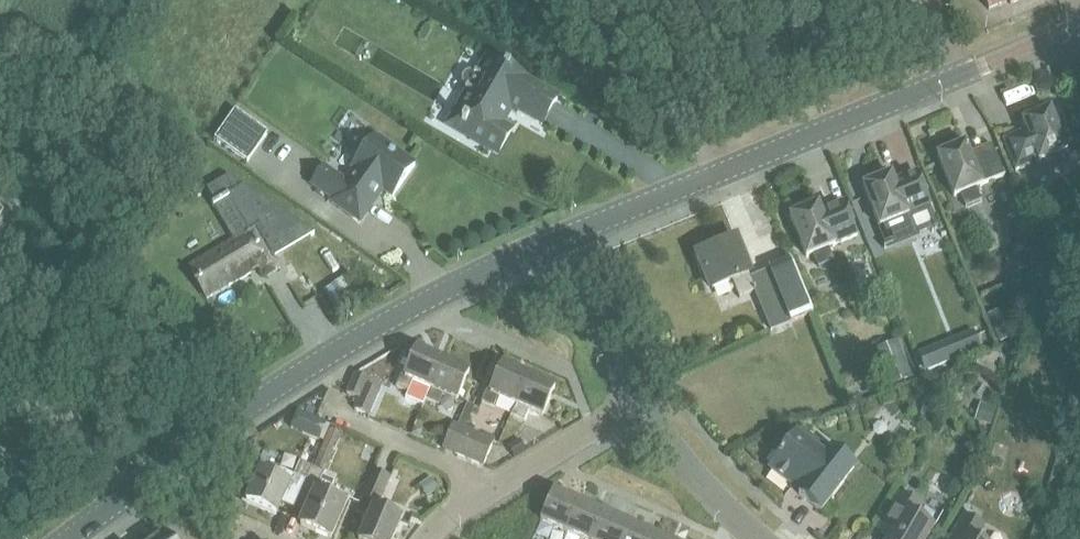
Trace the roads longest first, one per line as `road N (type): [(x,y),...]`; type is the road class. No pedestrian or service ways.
road 1 (tertiary): [(66,538),(313,363),(568,234)]
road 2 (tertiary): [(568,234),(1079,27)]
road 3 (residential): [(643,406),(576,271),(568,234)]
road 4 (residential): [(757,538),(643,406)]
road 5 (residential): [(494,489),(643,406)]
road 6 (residential): [(494,489),(341,418)]

